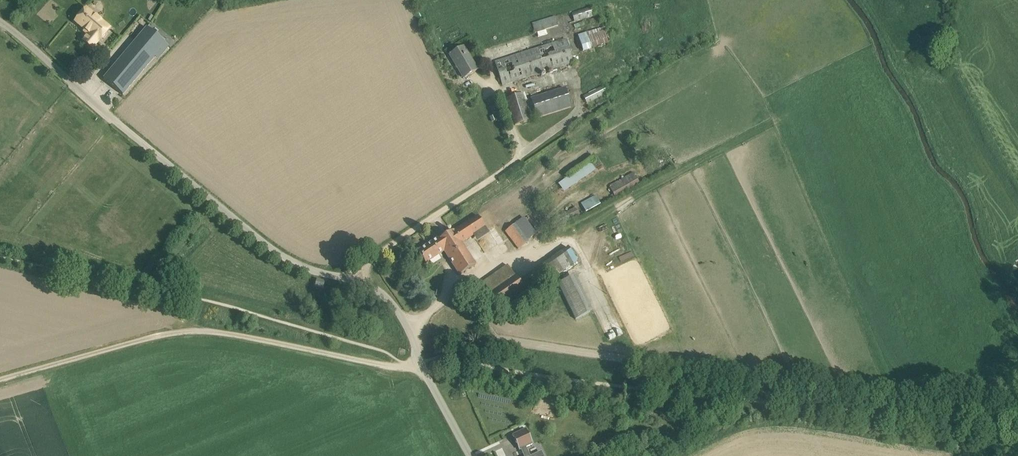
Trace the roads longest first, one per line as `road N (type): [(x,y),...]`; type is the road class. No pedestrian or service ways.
road 1 (unclassified): [(470,455),(388,301),(266,245),(0,22)]
road 2 (track): [(205,329),(396,370),(421,364)]
road 3 (track): [(0,379),(205,329)]

